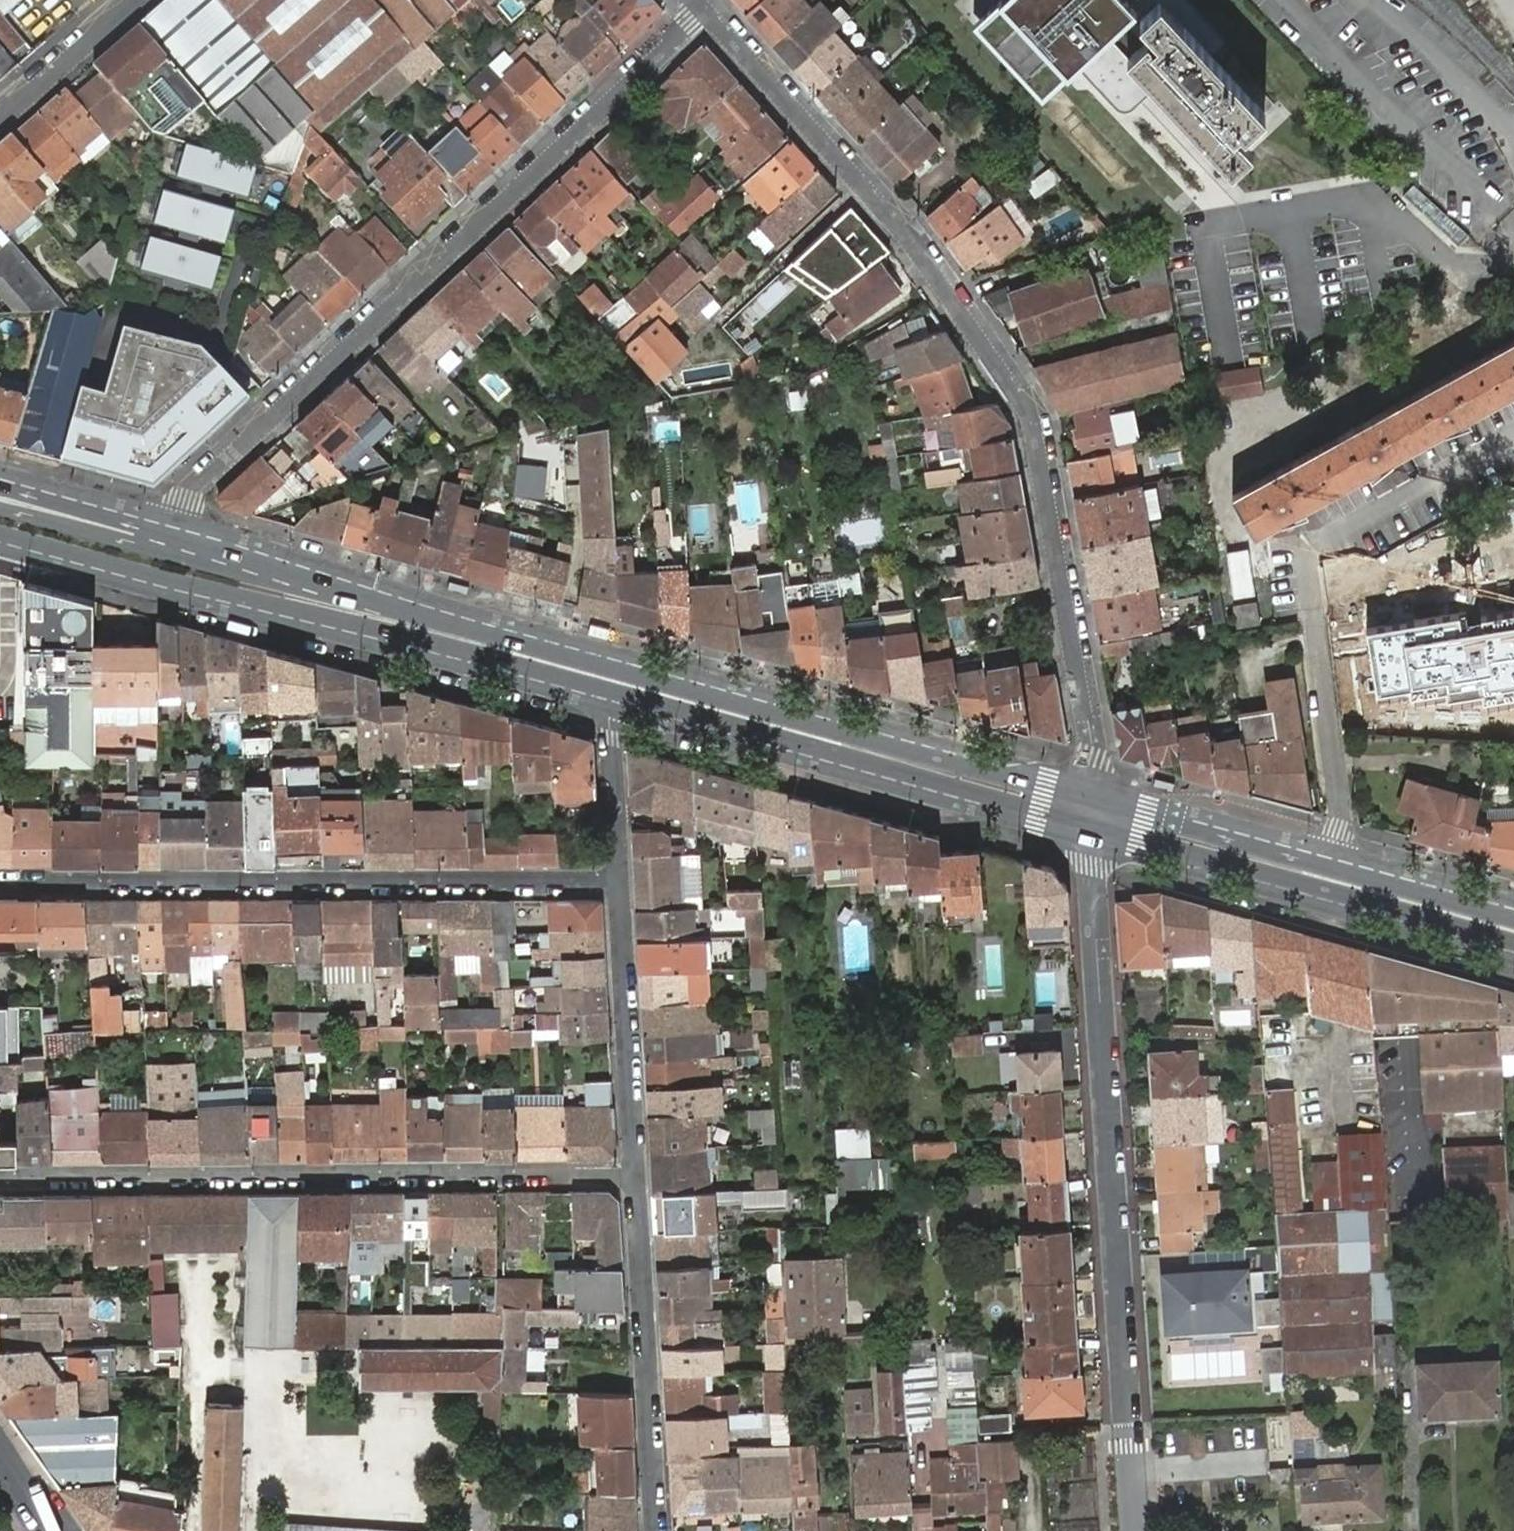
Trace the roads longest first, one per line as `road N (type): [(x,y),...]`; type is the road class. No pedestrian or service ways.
road 1 (residential): [(706,12),(896,220),(1043,436),(1092,793)]
road 2 (primary): [(1092,793),(349,582)]
road 3 (residential): [(706,12),(182,498),(173,527)]
road 4 (residential): [(1136,1530),(1091,834)]
road 5 (residential): [(0,1176),(636,1178)]
road 6 (primary): [(0,542),(615,702)]
road 7 (residential): [(619,880),(0,887)]
road 8 (residential): [(1513,442),(1314,550),(1309,567),(1341,828),(1335,860)]
road 9 (primary): [(615,702),(1091,834)]
road 10 (primary): [(1091,834),(1513,952)]
road 11 (tertiary): [(349,582),(134,543),(0,507)]
road 12 (residential): [(636,1178),(654,1530)]
road 13 (residential): [(1513,256),(1450,262),(1362,202),(1203,228)]
road 14 (residential): [(636,1178),(619,880)]
road 15 (primary): [(1335,860),(1149,809)]
road 16 (primary): [(1513,910),(1335,860)]
road 17 (primary): [(349,582),(173,527)]
road 18 (residential): [(0,122),(137,0)]
road 19 (primary): [(173,527),(0,479)]
road 20 (residential): [(619,880),(615,702)]

